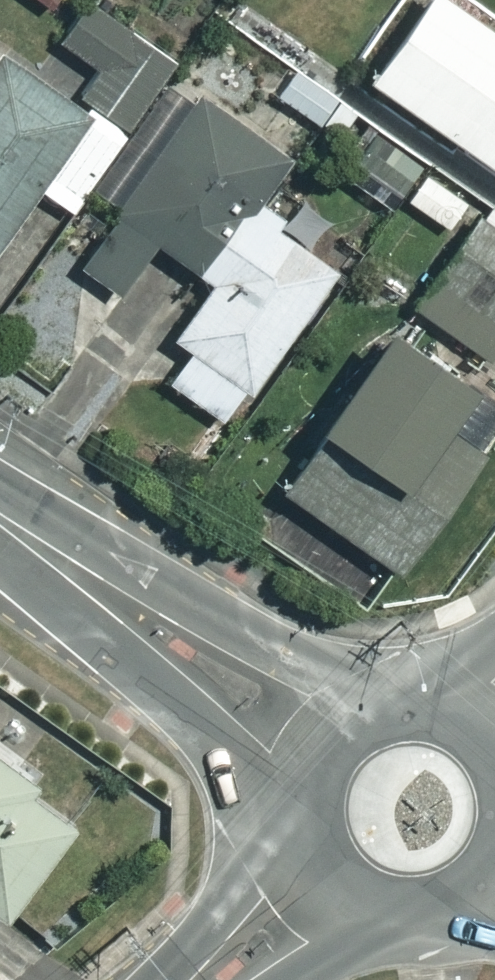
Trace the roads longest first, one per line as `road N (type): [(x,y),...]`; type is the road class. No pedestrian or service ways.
road 1 (tertiary): [(317,758),(0,521)]
road 2 (tertiary): [(494,878),(467,903),(432,917),(393,917),(358,905),(328,881)]
road 3 (tertiary): [(317,758),(340,730),(371,711),(407,703),(444,709),(476,726)]
road 4 (tertiary): [(215,979),(328,881)]
road 5 (tertiary): [(328,881),(303,821),(317,758)]

